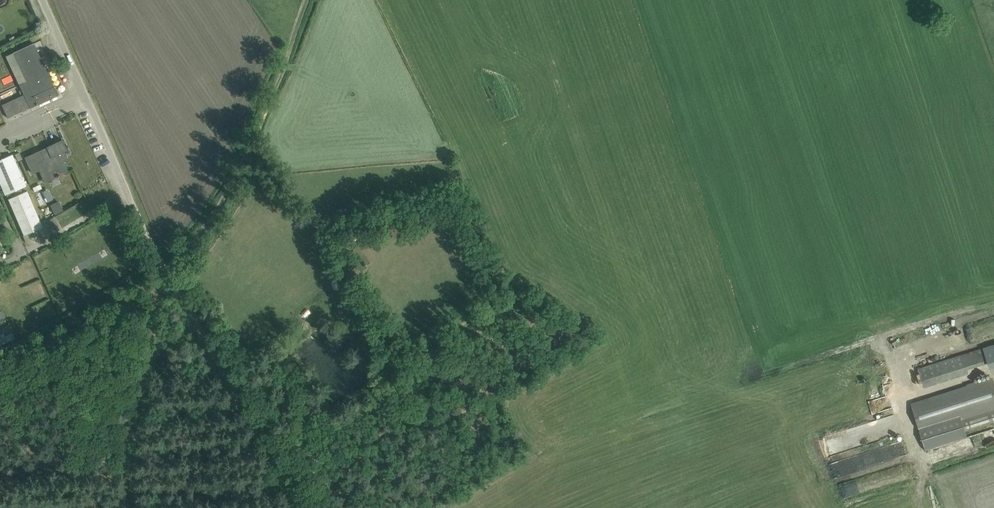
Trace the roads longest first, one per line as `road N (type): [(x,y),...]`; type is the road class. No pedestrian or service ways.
road 1 (track): [(909,424),(813,102),(820,88),(993,8)]
road 2 (track): [(299,507),(167,273)]
road 3 (track): [(167,273),(154,292),(123,507)]
road 4 (unclassified): [(909,424),(927,470),(993,448)]

